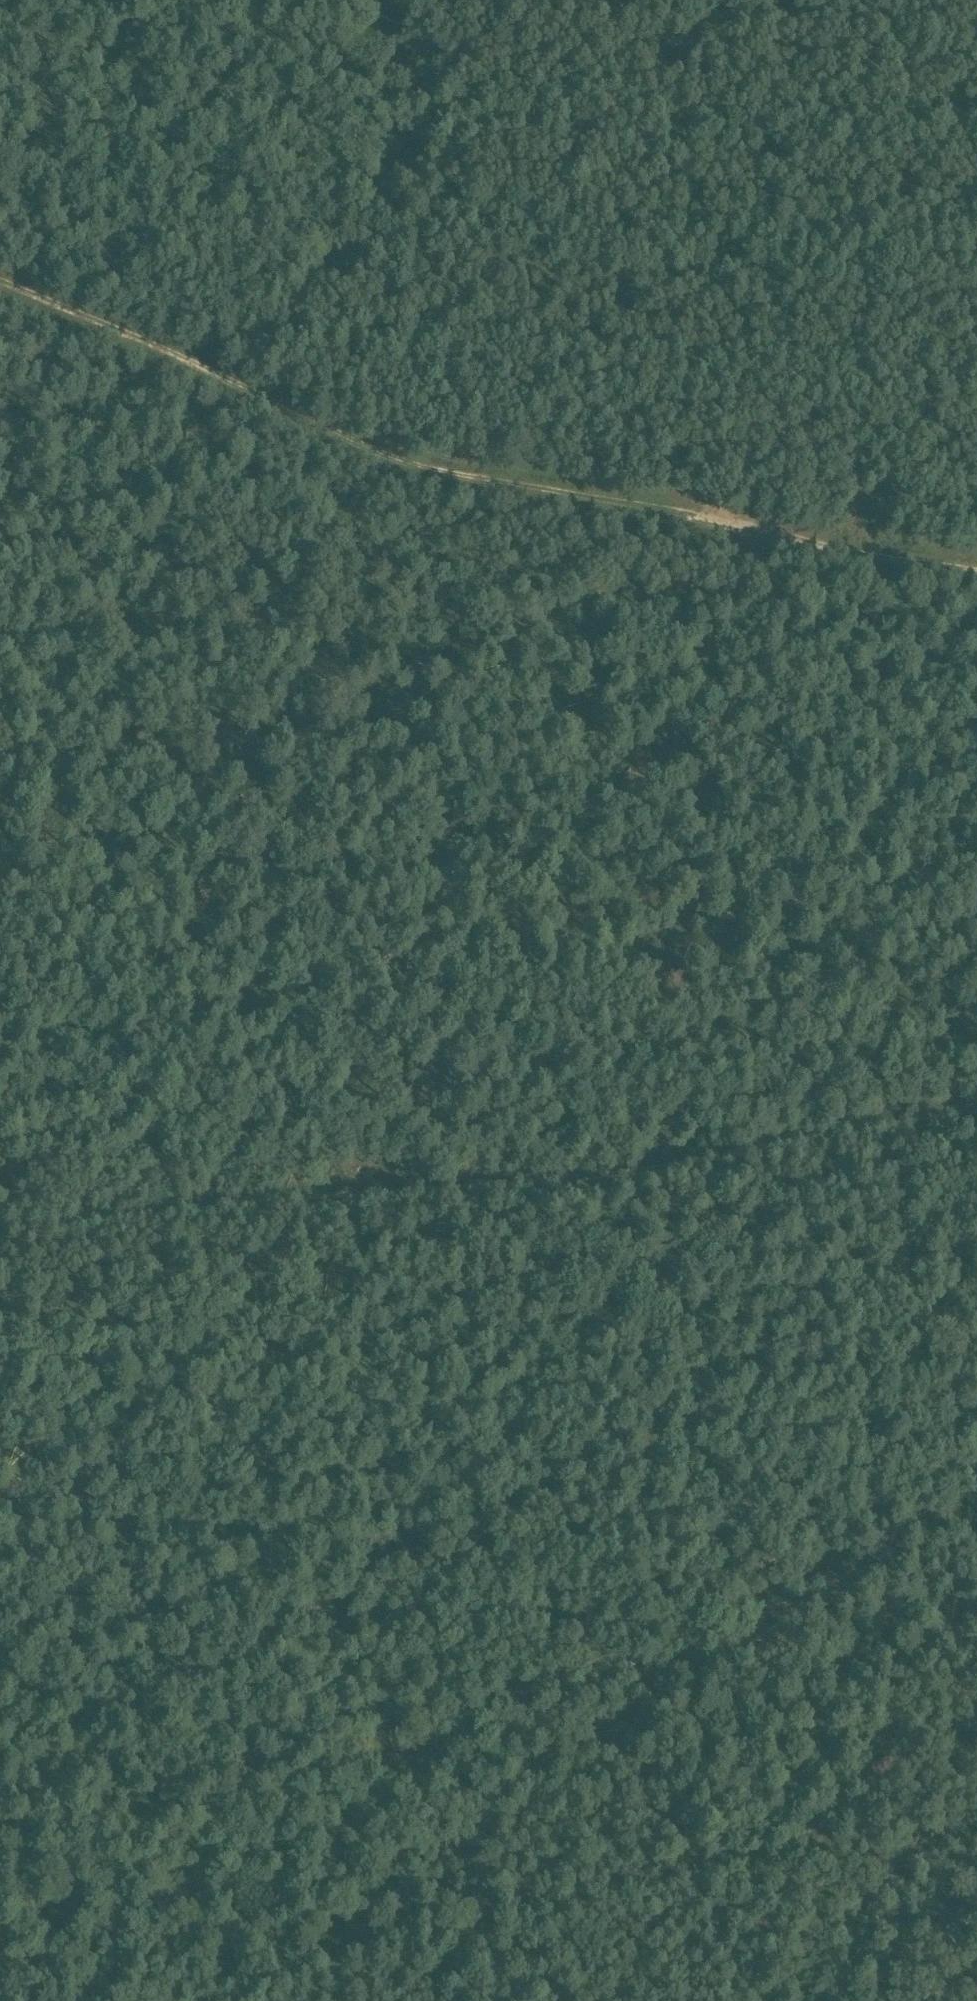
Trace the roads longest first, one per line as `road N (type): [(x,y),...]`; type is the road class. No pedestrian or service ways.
road 1 (track): [(976,568),(503,483),(358,444),(175,355),(0,286)]
road 2 (track): [(976,1114),(536,1184),(144,1213),(0,1240)]

